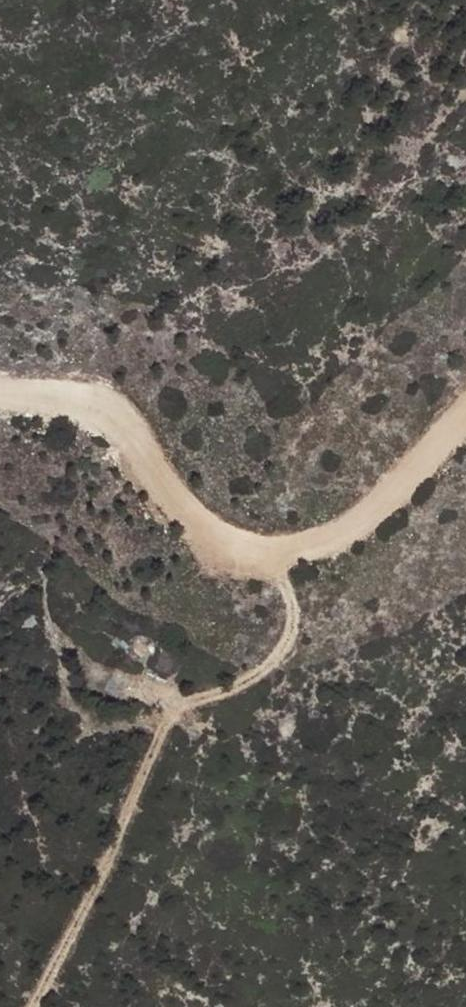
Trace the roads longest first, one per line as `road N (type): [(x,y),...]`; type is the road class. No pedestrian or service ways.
road 1 (track): [(465,412),(392,495),(307,546),(237,548),(181,502),(152,457),(109,417),(0,392)]
road 2 (track): [(274,547),(297,601),(282,658),(220,694),(169,707),(32,1006)]

